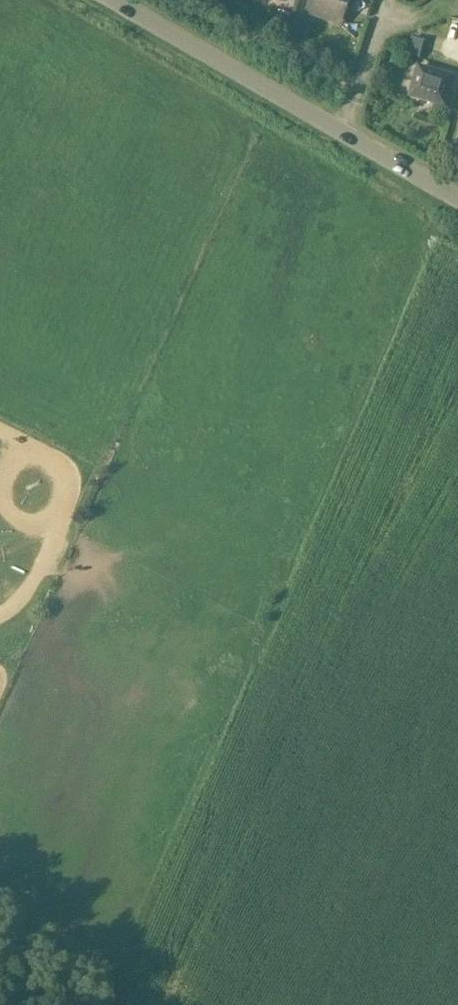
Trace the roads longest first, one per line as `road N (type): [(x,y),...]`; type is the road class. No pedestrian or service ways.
road 1 (unclassified): [(111,0),(457,201)]

